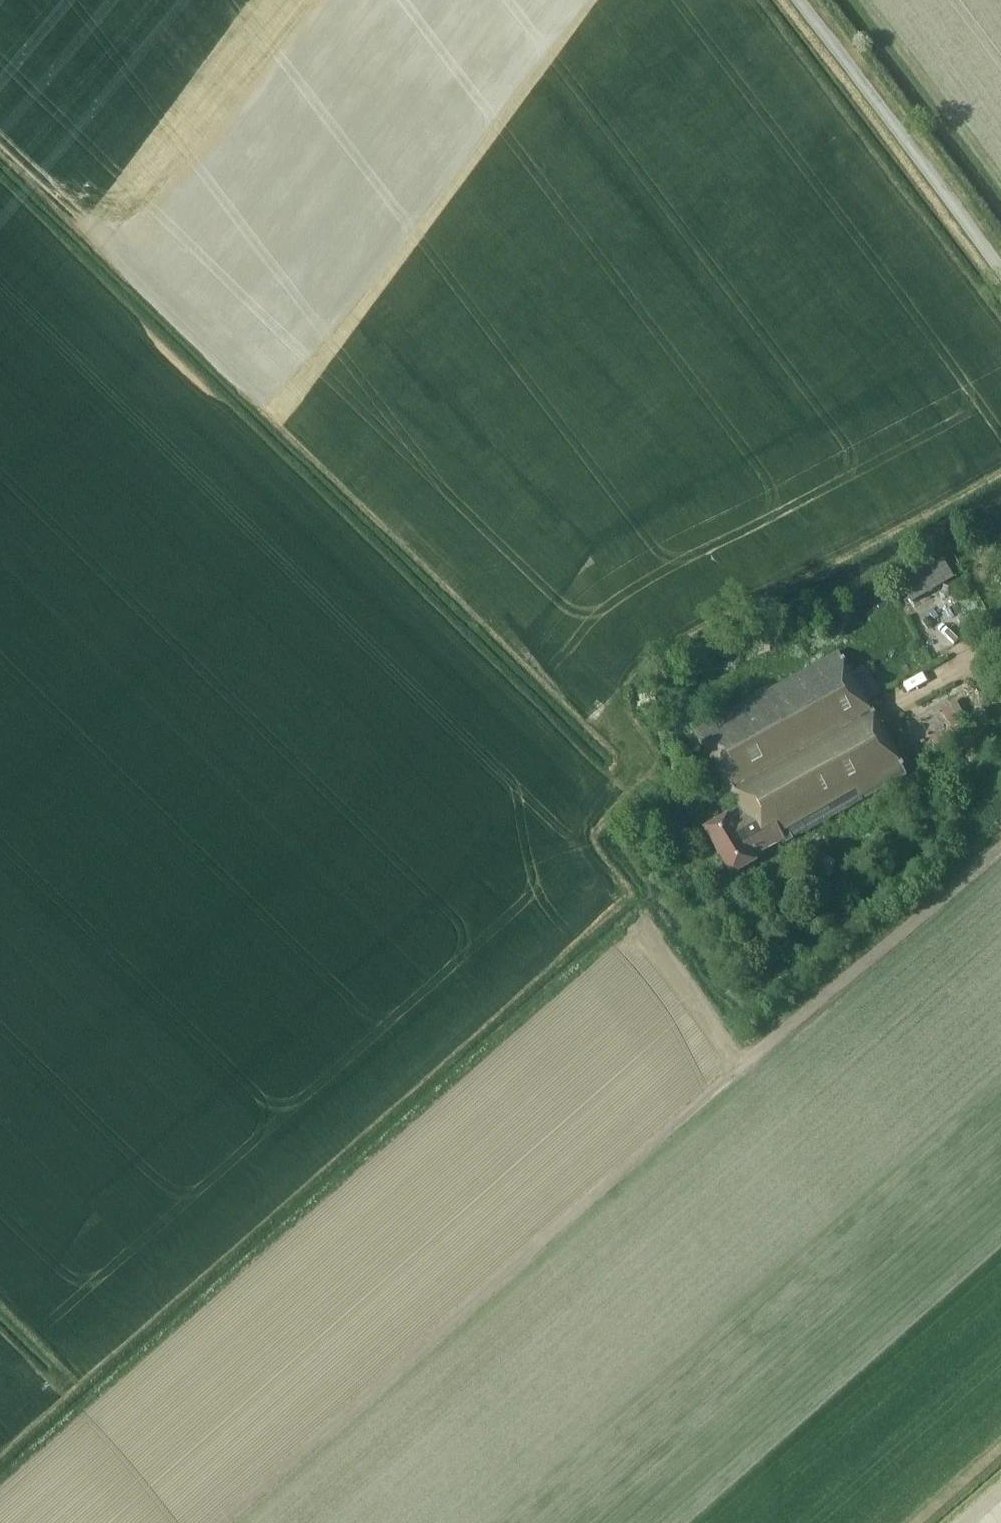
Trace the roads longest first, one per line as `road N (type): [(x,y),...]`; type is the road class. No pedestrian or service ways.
road 1 (unclassified): [(1000,276),(794,0)]

